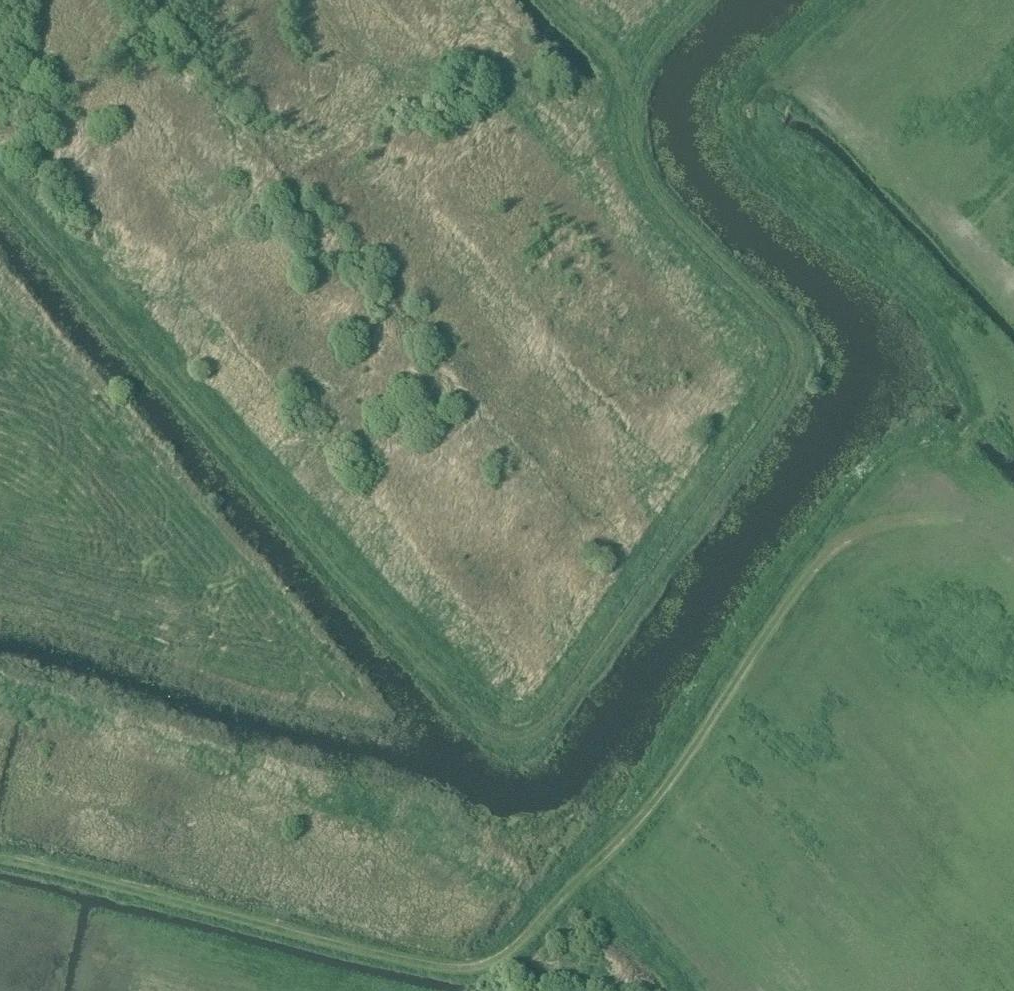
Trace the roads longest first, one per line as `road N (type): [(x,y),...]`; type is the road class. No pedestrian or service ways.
road 1 (track): [(0,198),(455,706),(490,733),(524,734),(550,716),(791,381),(788,334),(665,206),(635,153),(631,105),(643,63),(699,0)]
road 2 (track): [(552,906),(508,954),(450,970),(0,869)]

